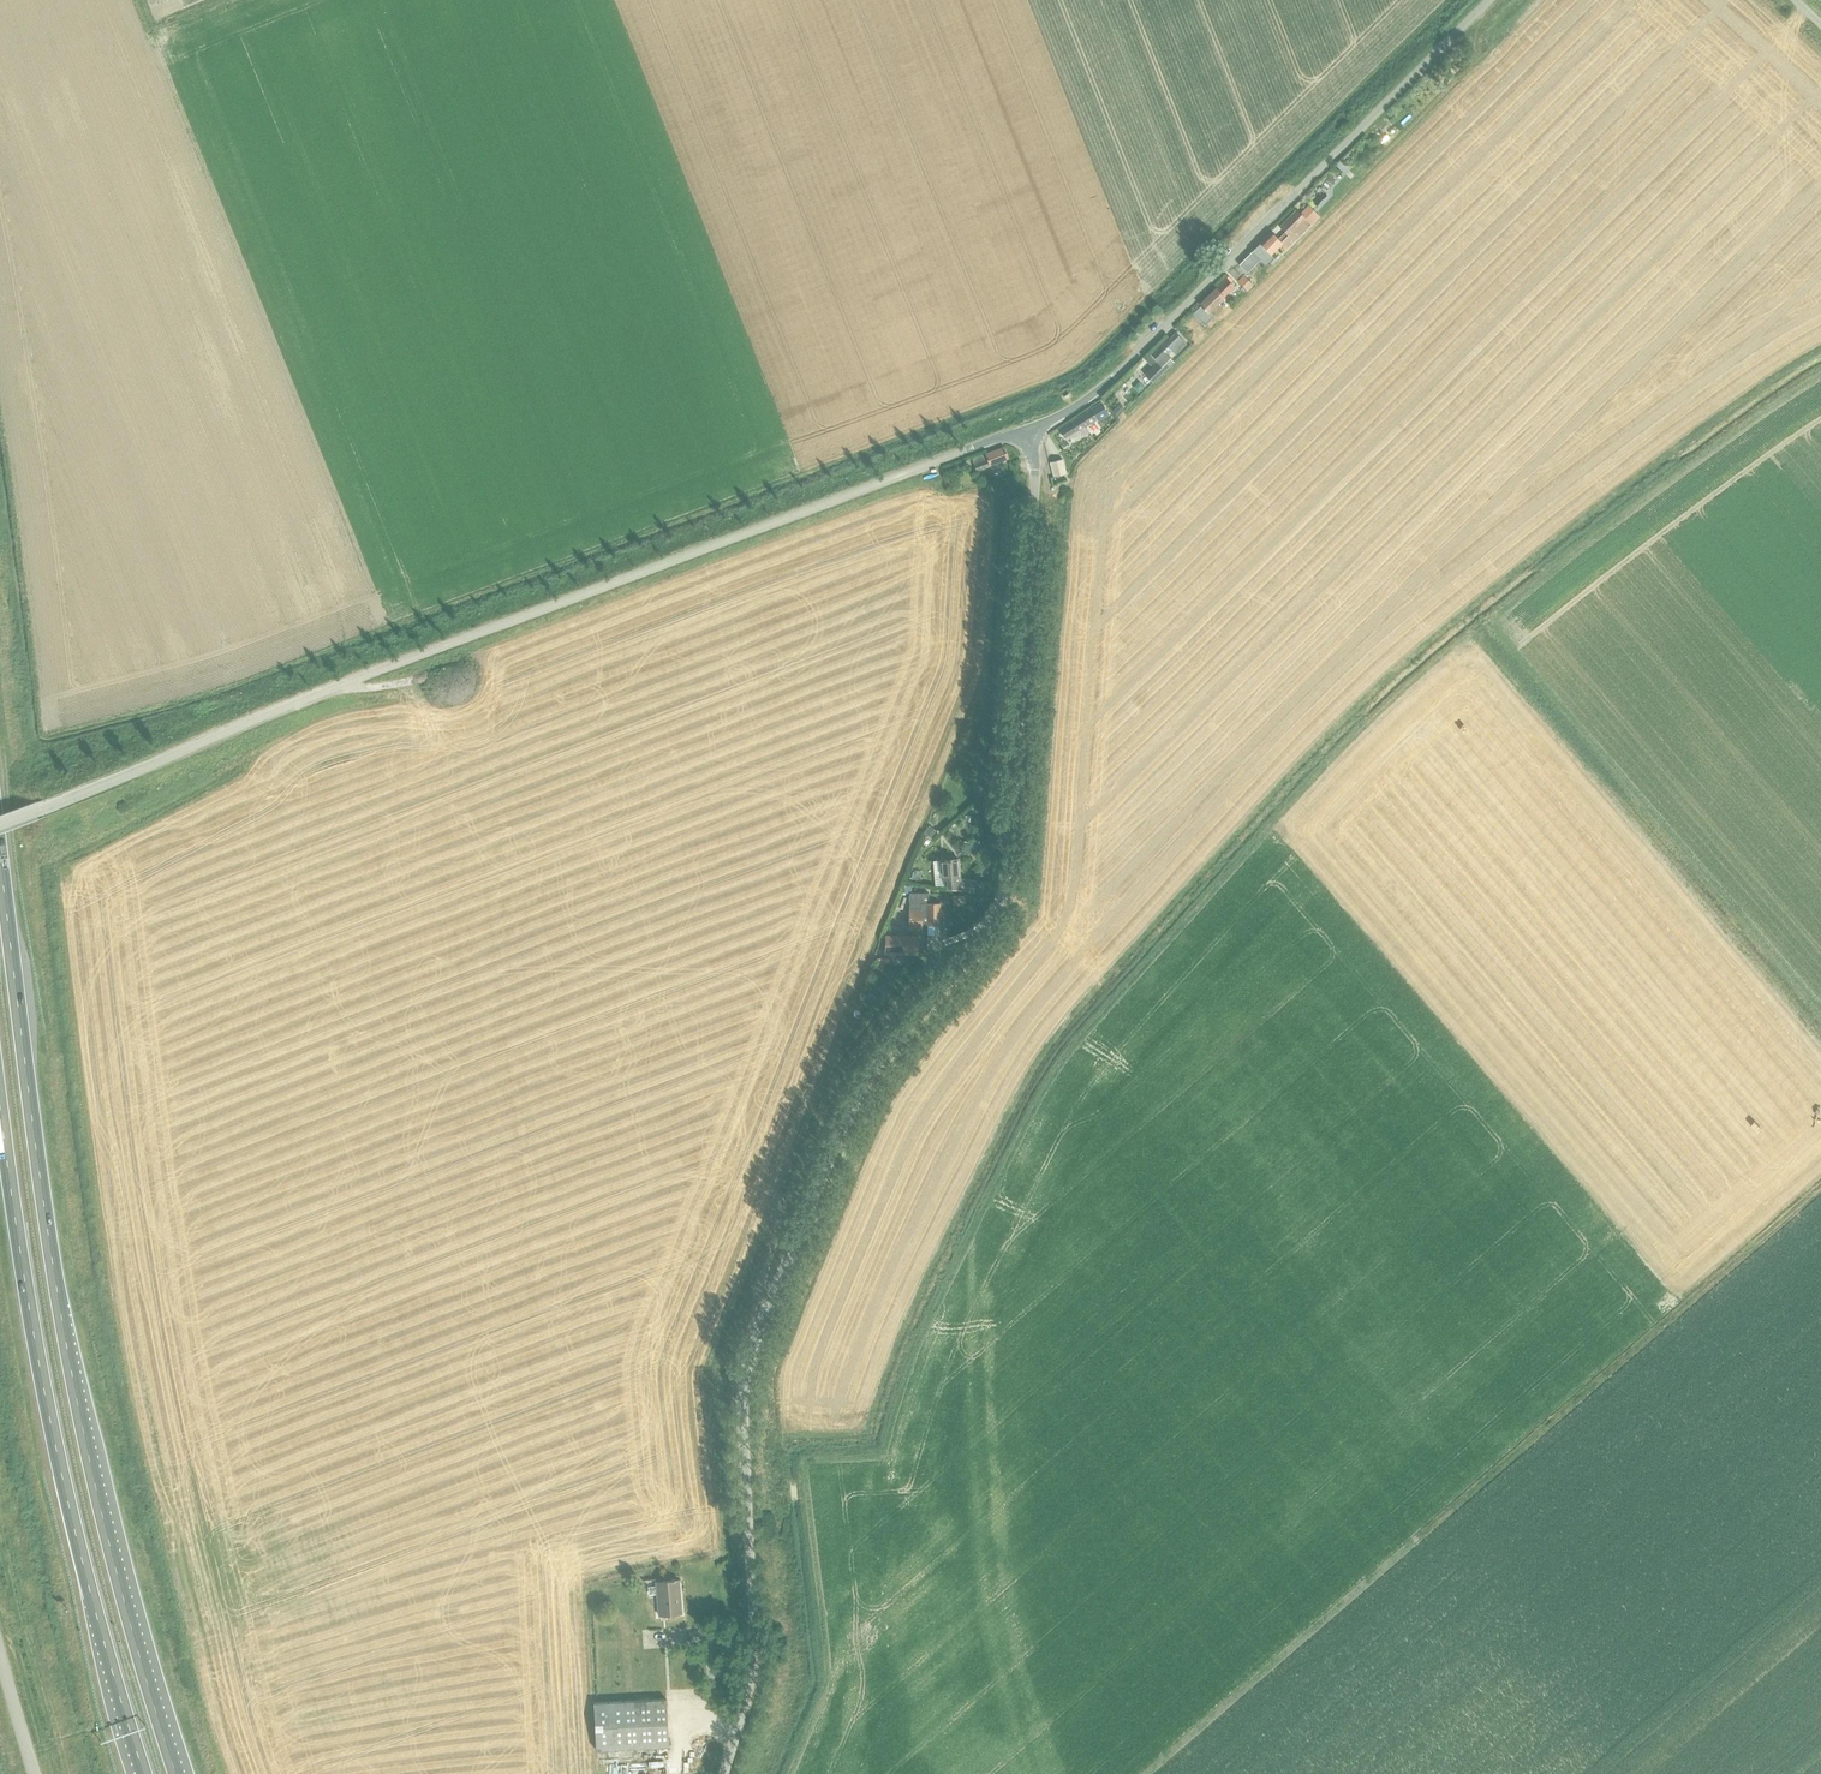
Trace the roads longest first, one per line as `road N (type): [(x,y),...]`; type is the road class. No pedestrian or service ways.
road 1 (unclassified): [(721,1773),(750,1666),(746,1367),(847,1120),(980,932),(1007,870),(1034,481),(1027,431)]
road 2 (unclassified): [(0,823),(336,684),(1027,431)]
road 3 (trunk): [(177,1773),(119,1583),(61,1310),(0,858)]
road 4 (trunk): [(0,1104),(54,1440),(144,1773)]
road 5 (unclassified): [(1027,431),(1114,377),(1488,0)]
road 6 (unclassified): [(36,1773),(0,1647)]

